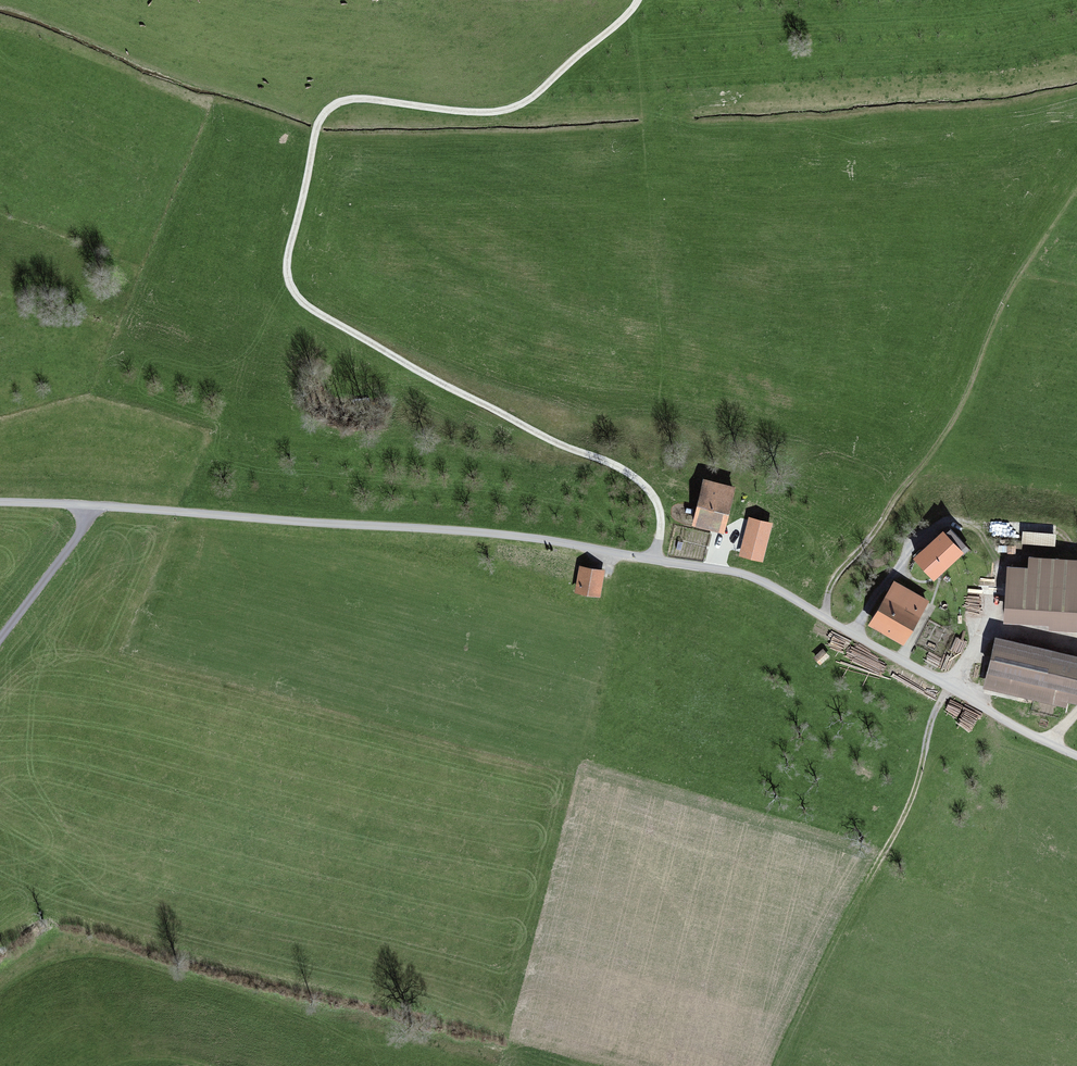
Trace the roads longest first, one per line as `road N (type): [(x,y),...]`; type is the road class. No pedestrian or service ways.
road 1 (unclassified): [(0,502),(534,538),(733,572),(1076,756)]
road 2 (track): [(642,0),(518,105),(473,112),(358,99),(332,107),(316,131),(285,295),(640,481),(659,508),(654,559)]
road 3 (track): [(93,506),(0,639)]
road 4 (track): [(931,529),(853,634)]

